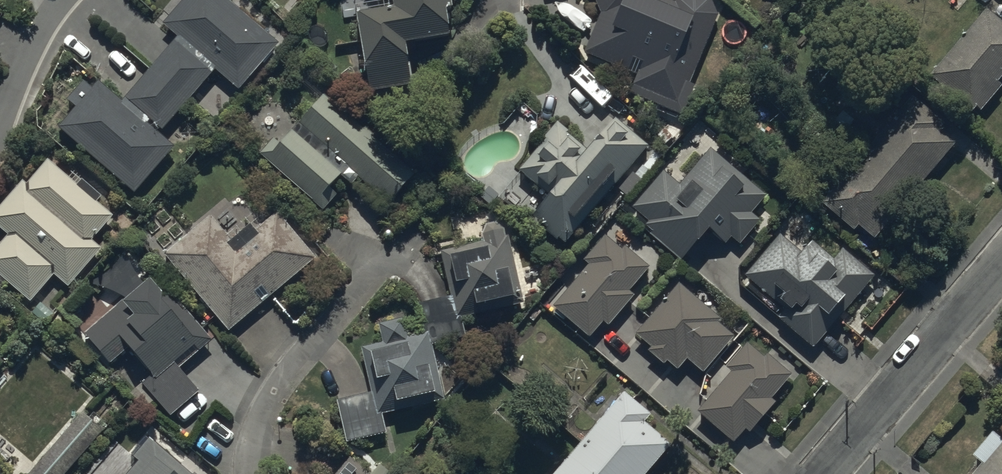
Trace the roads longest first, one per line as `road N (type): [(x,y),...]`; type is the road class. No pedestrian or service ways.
road 1 (residential): [(1001,263),(823,473)]

